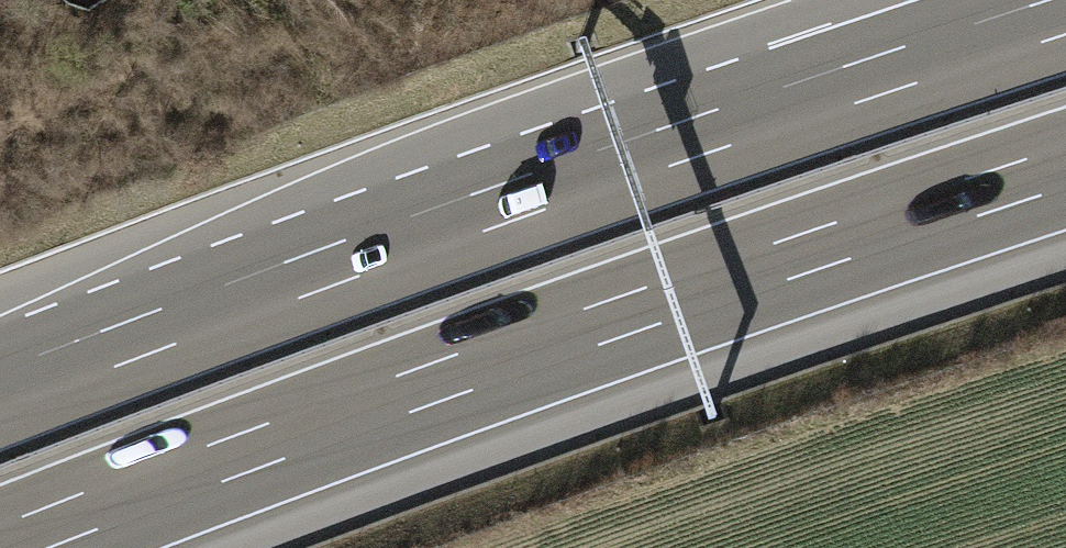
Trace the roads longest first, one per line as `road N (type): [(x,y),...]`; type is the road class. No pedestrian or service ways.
road 1 (motorway): [(1,547),(431,386),(1065,169)]
road 2 (motorway): [(1065,13),(380,246),(0,388)]

